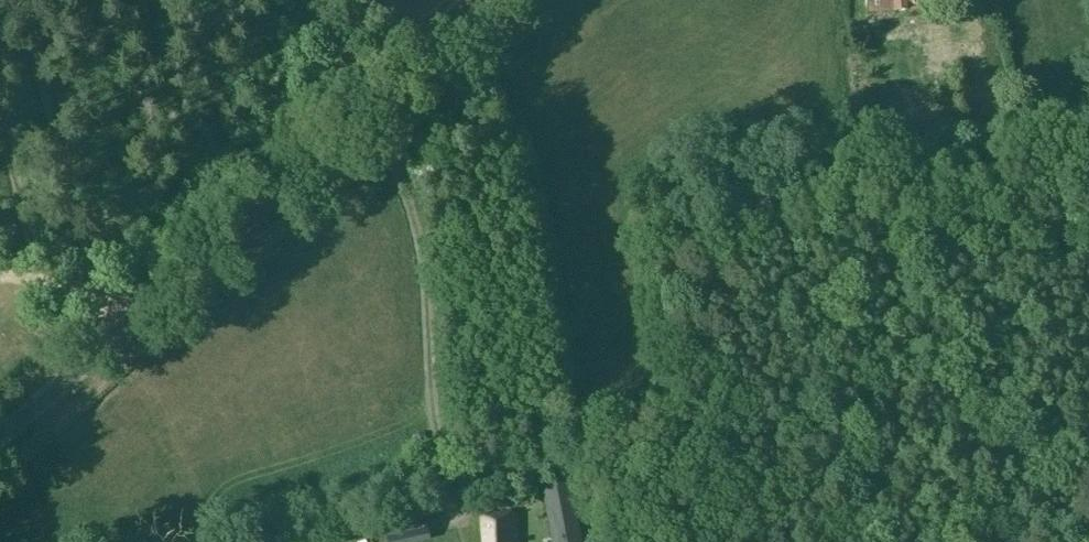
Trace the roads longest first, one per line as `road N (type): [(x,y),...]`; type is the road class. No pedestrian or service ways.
road 1 (unclassified): [(0,438),(495,0)]
road 2 (track): [(17,0),(95,289)]
road 3 (track): [(68,284),(29,231),(0,86)]

